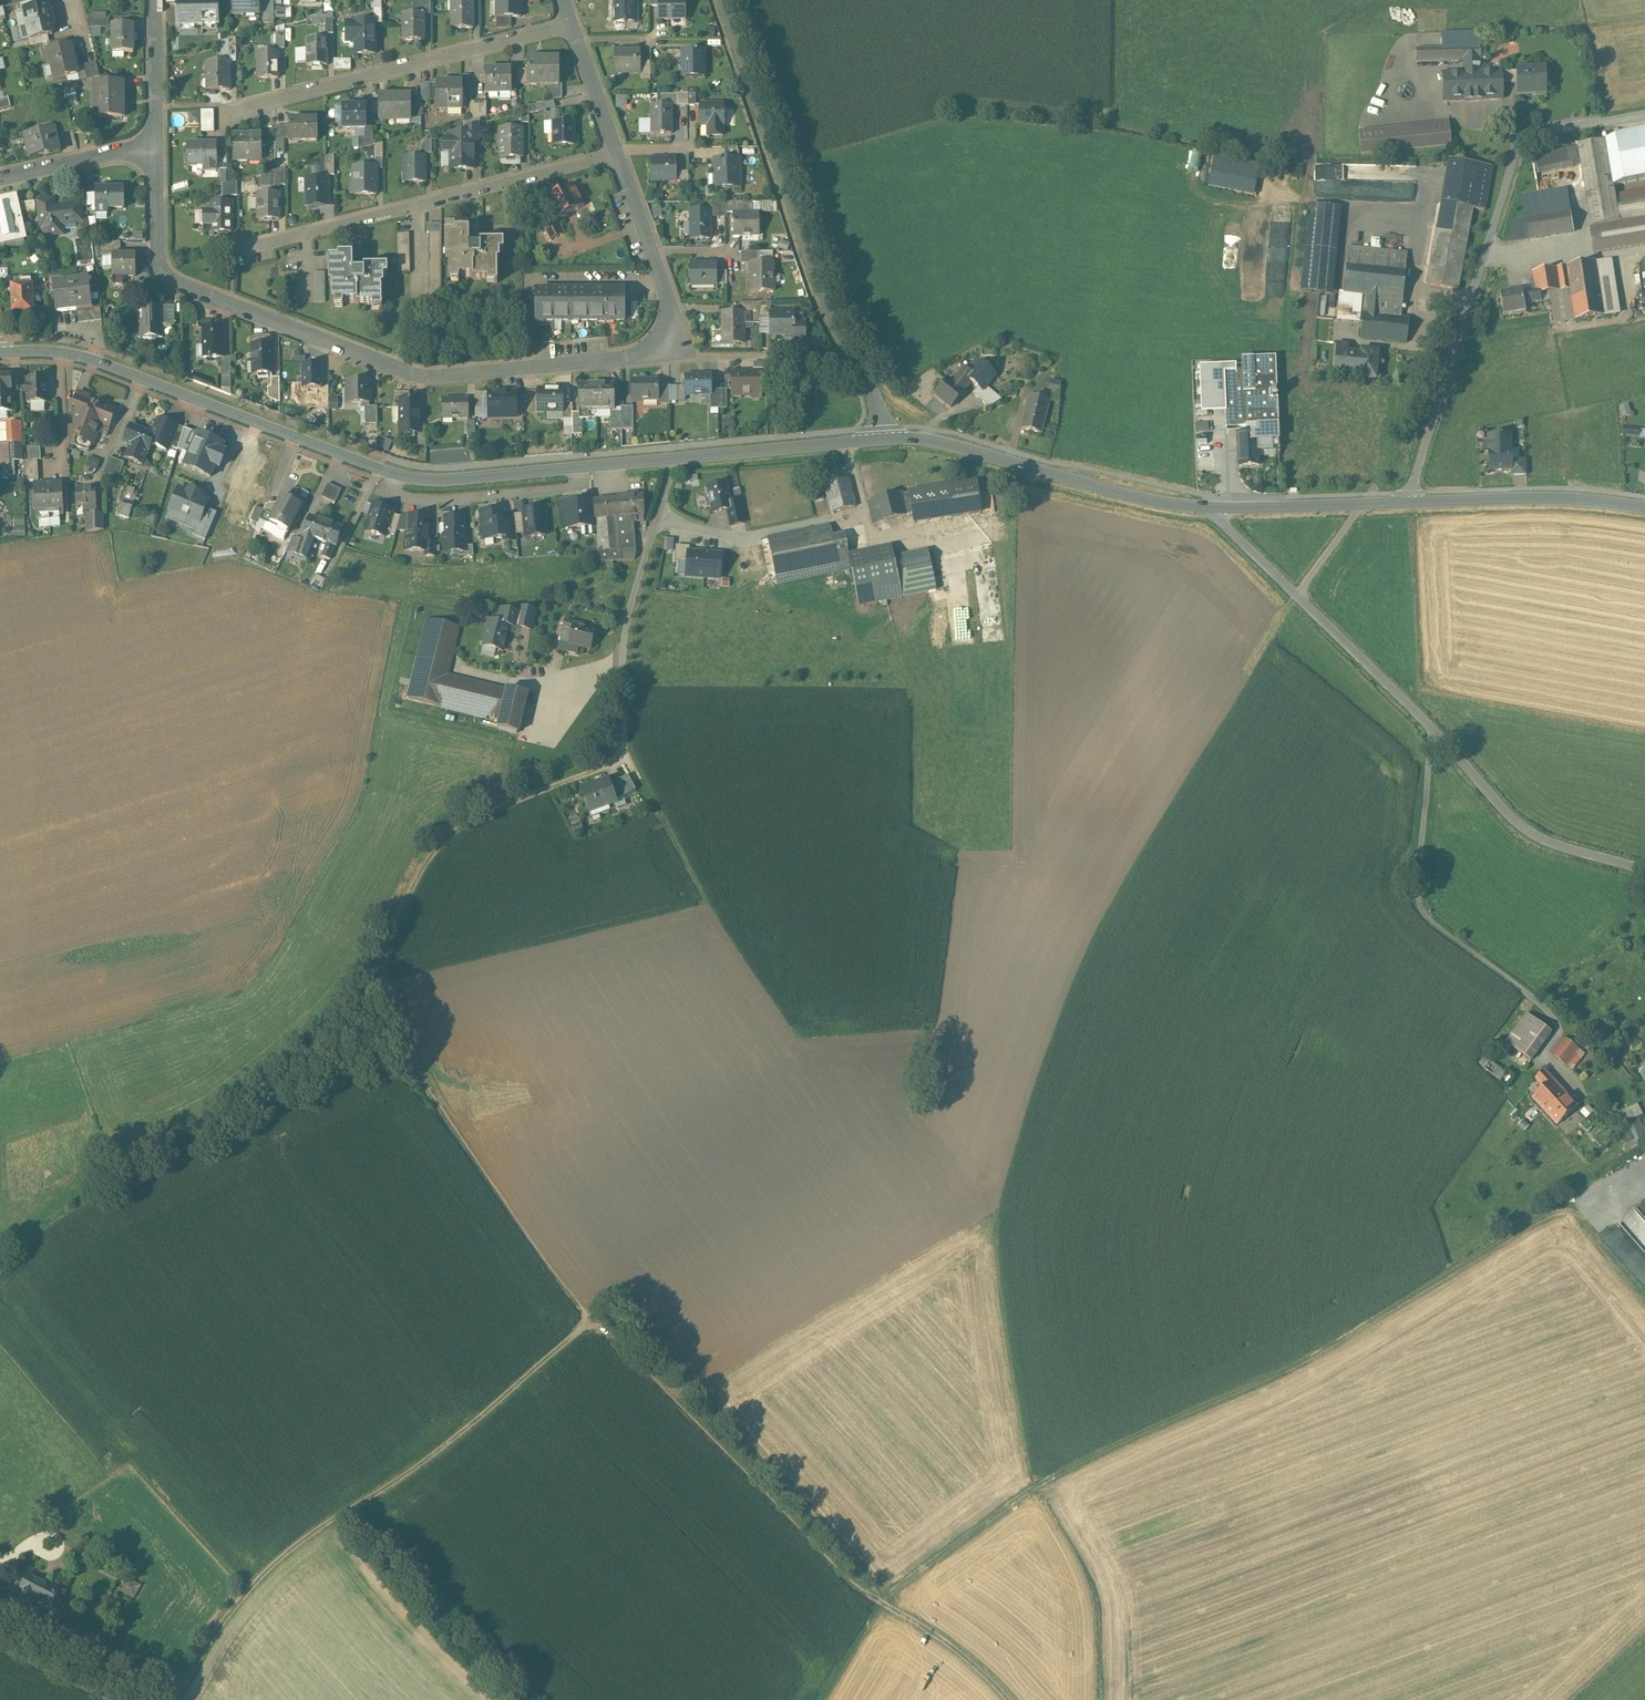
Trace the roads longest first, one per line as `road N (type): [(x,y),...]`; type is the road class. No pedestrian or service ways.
road 1 (track): [(1010,1699),(960,1651),(855,1586),(589,1320),(420,1079),(390,1011),(384,963),(394,925),(433,845),(459,822),(623,757)]
road 2 (tertiary): [(0,352),(76,355),(378,468),(433,480),(883,439)]
road 3 (residential): [(617,154),(669,308),(663,343),(625,359),(445,377),(402,369),(167,274),(159,252),(156,144)]
road 4 (track): [(589,1320),(486,1414),(308,1531),(263,1572),(208,1637),(172,1699)]
road 5 (residential): [(1408,502),(1522,140),(1644,114)]
road 6 (tertiary): [(883,439),(876,403),(818,283),(722,0)]
road 7 (unclassified): [(1644,870),(1528,830),(1296,595)]
road 8 (residential): [(617,154),(231,249)]
road 9 (residential): [(573,25),(228,113)]
road 10 (tertiary): [(1211,508),(1134,497),(954,446),(883,439)]
road 11 (tertiary): [(1644,508),(1546,498),(1408,502)]
road 12 (residential): [(156,144),(0,181)]
road 13 (tertiary): [(1361,504),(1211,508)]
road 14 (residential): [(156,144),(155,0)]
road 15 (residential): [(573,25),(617,154)]
road 16 (track): [(117,1699),(0,1644)]
road 17 (unclassified): [(1296,595),(1211,508)]

